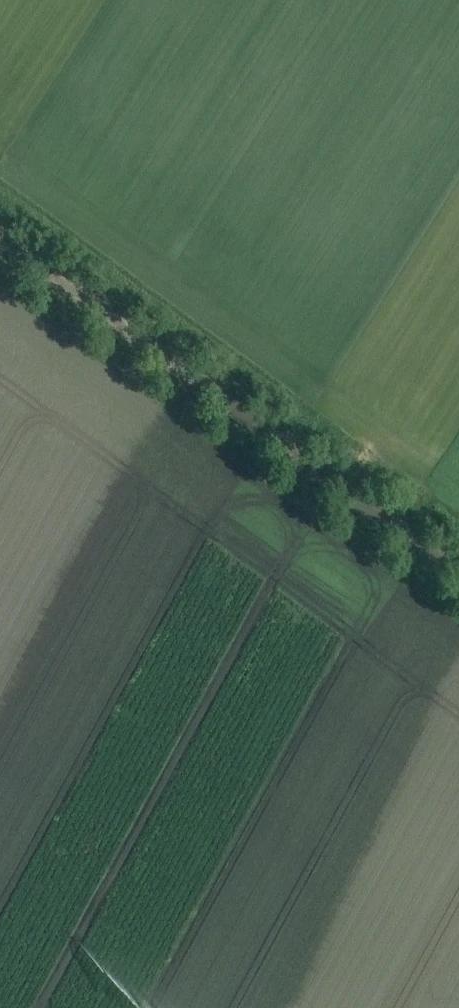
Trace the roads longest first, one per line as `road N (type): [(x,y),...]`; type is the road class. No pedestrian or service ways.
road 1 (track): [(0,237),(458,573)]

